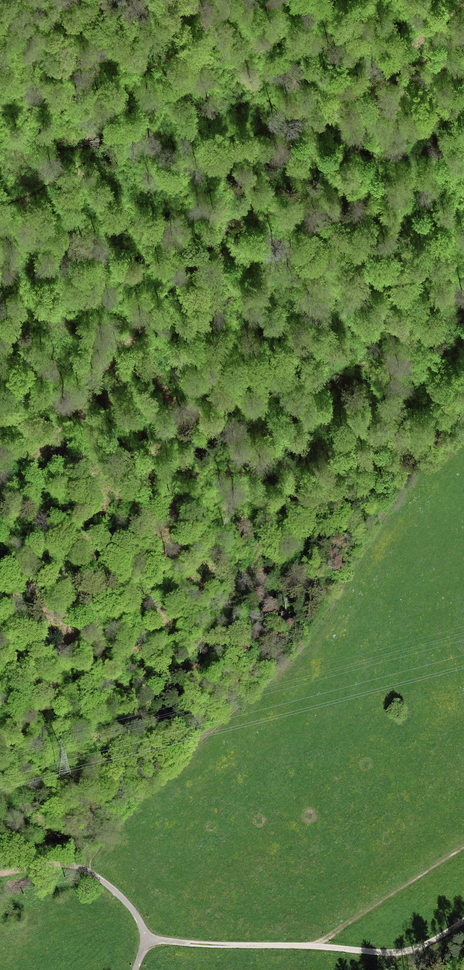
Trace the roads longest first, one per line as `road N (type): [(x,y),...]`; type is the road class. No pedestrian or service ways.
road 1 (track): [(463,312),(387,335),(347,366),(235,593),(107,777),(90,871)]
road 2 (track): [(0,497),(268,184),(302,113),(400,55),(463,1)]
road 3 (track): [(314,947),(463,847)]
road 4 (track): [(147,939),(314,947)]
road 5 (track): [(314,947),(407,950),(463,920)]

